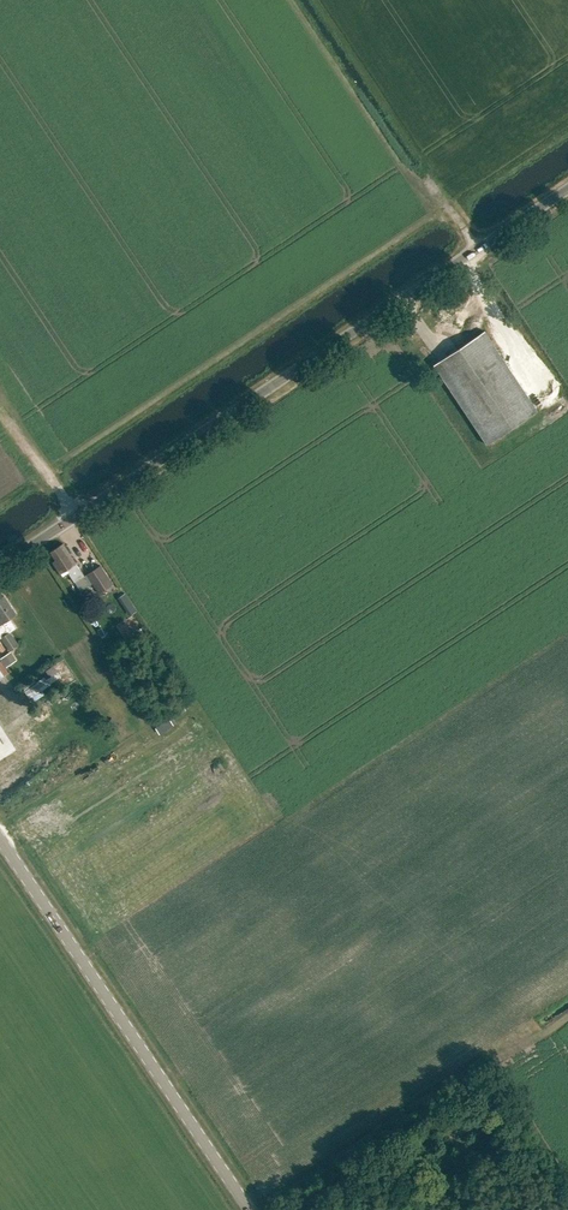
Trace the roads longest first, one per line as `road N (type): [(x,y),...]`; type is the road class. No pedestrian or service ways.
road 1 (unclassified): [(0,566),(567,189)]
road 2 (unclassified): [(249,1209),(0,838)]

